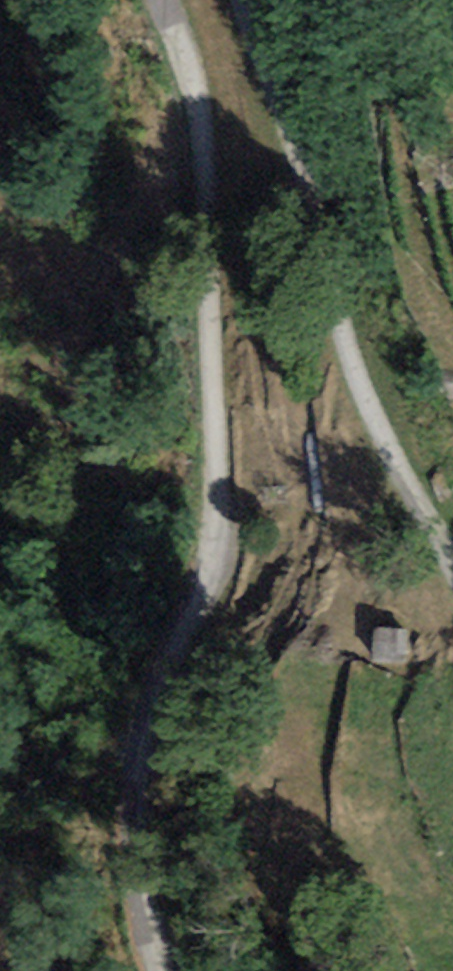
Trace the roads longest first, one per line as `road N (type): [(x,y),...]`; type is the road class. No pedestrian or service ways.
road 1 (residential): [(165,970),(132,842),(146,710),(202,583),(214,513),(215,431),(203,142),(191,75),(163,0)]
road 2 (residential): [(243,0),(294,141),(349,351),(452,563)]

